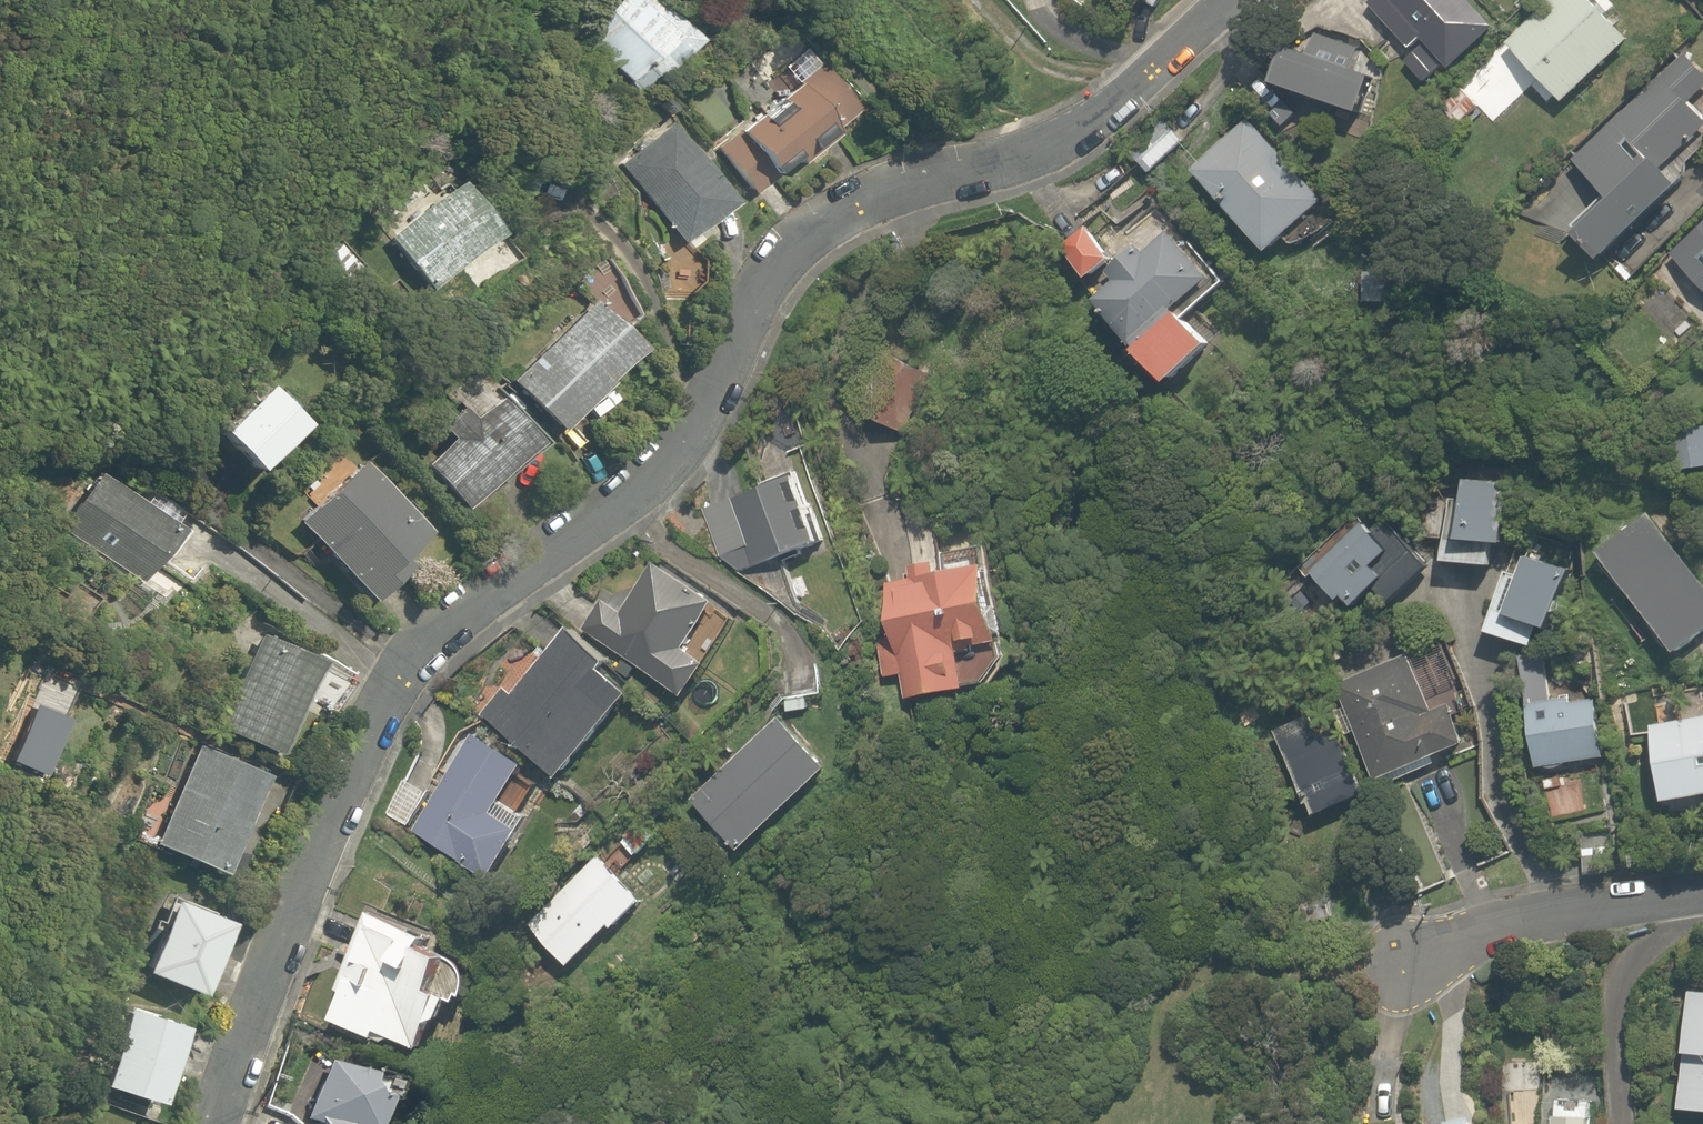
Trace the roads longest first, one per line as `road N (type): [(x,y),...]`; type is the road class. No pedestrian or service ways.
road 1 (residential): [(216,1123),(333,816),(398,690),(432,644),(675,454),(793,245),(875,198),(1075,132),(1227,0)]
road 2 (residential): [(1702,887),(1568,909),(1355,962)]
road 3 (track): [(1355,962),(1258,960),(1197,974),(1167,1006),(1161,1047)]

